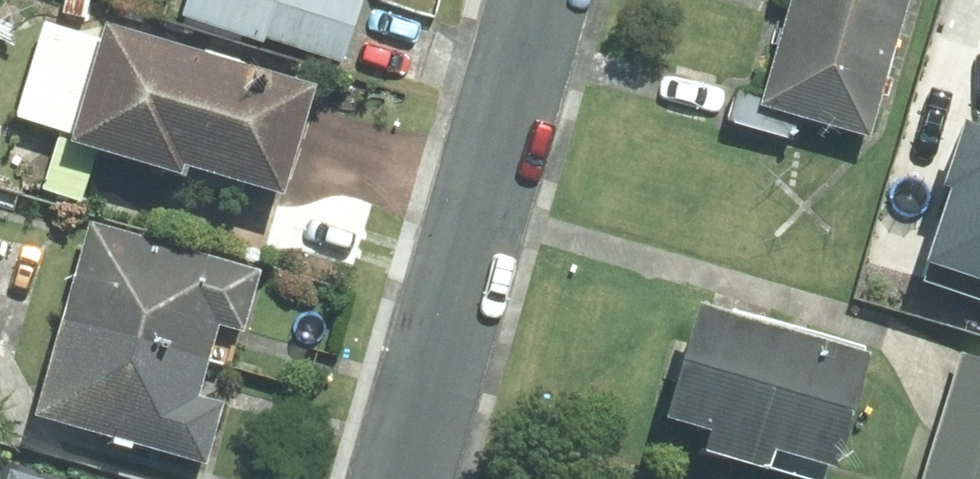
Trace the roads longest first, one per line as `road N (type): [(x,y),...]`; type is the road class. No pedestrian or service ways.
road 1 (residential): [(400,478),(536,0)]

